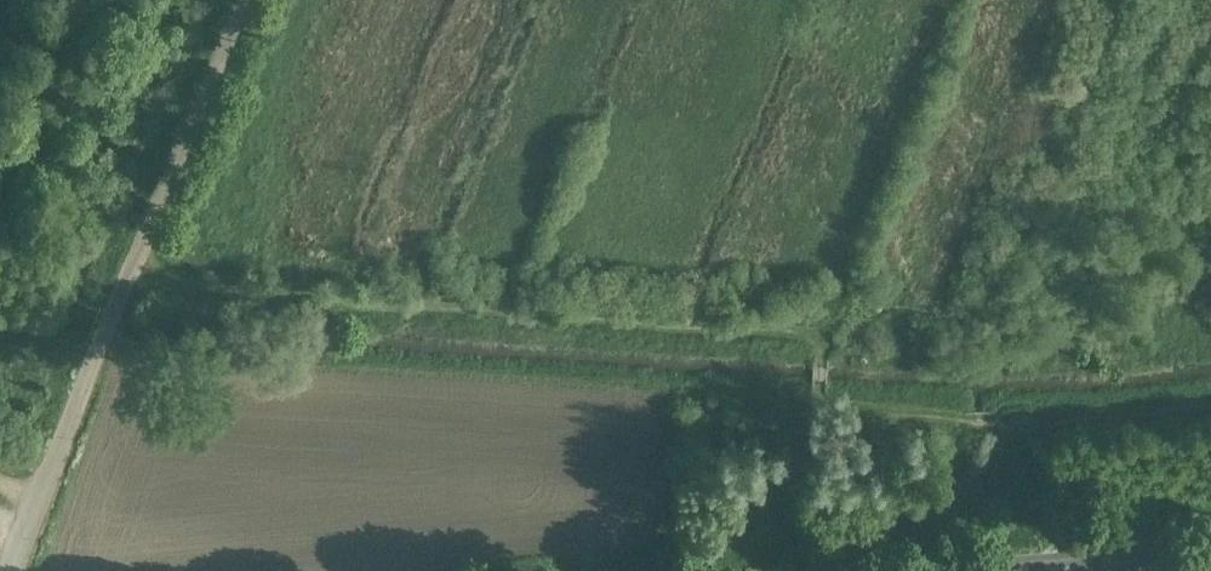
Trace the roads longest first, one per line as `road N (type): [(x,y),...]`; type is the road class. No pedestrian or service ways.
road 1 (track): [(822,363),(813,342),(784,333),(372,311),(170,275),(139,258)]
road 2 (track): [(1210,416),(1026,439),(921,425),(831,425),(823,399)]
road 3 (unclassified): [(139,258),(9,570)]
road 4 (unclassified): [(139,258),(248,0)]
road 5 (primary): [(1210,554),(1026,570)]

